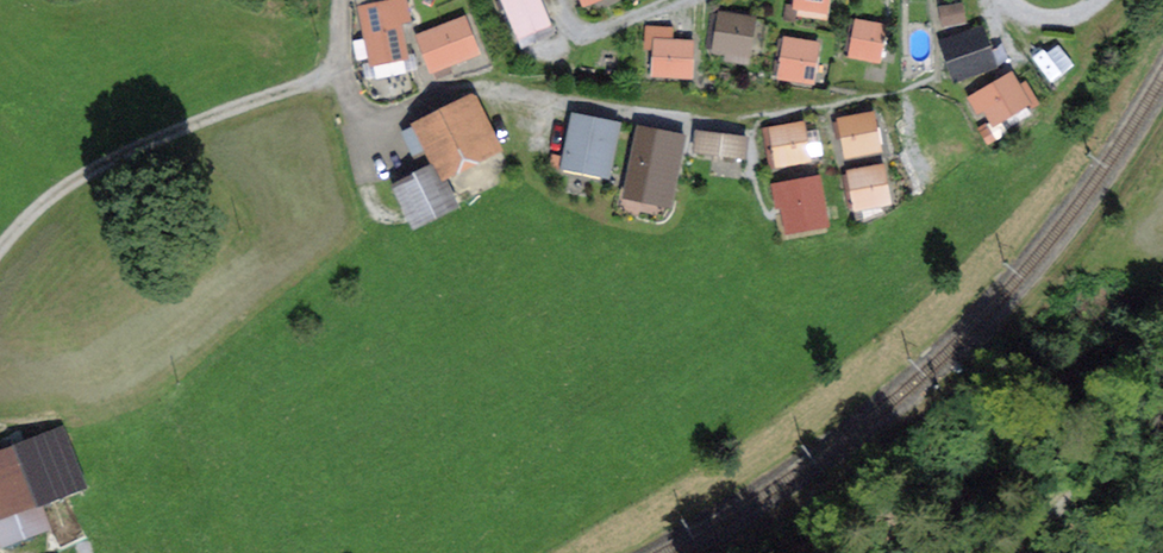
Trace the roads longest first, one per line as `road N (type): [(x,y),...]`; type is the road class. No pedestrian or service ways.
road 1 (track): [(341,73),(201,120),(92,171),(0,248)]

